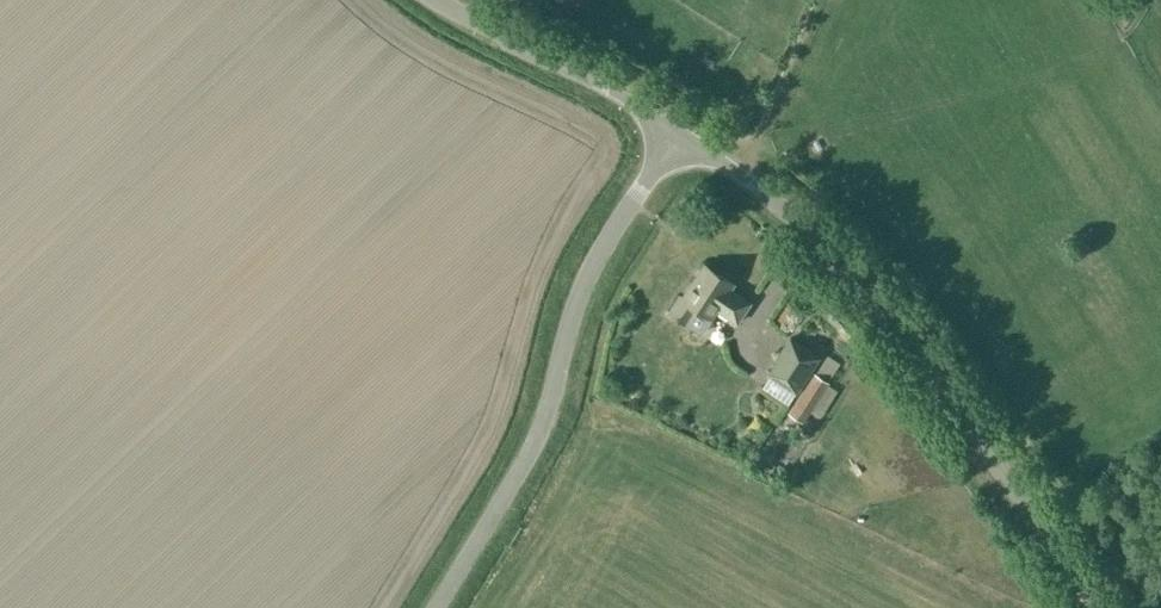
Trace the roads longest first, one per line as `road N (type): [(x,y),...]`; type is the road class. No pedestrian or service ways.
road 1 (unclassified): [(1109,607),(923,361),(836,263),(737,172),(682,135)]
road 2 (unclassified): [(435,607),(535,442),(587,276),(682,135)]
road 3 (unclassified): [(682,135),(437,0)]

